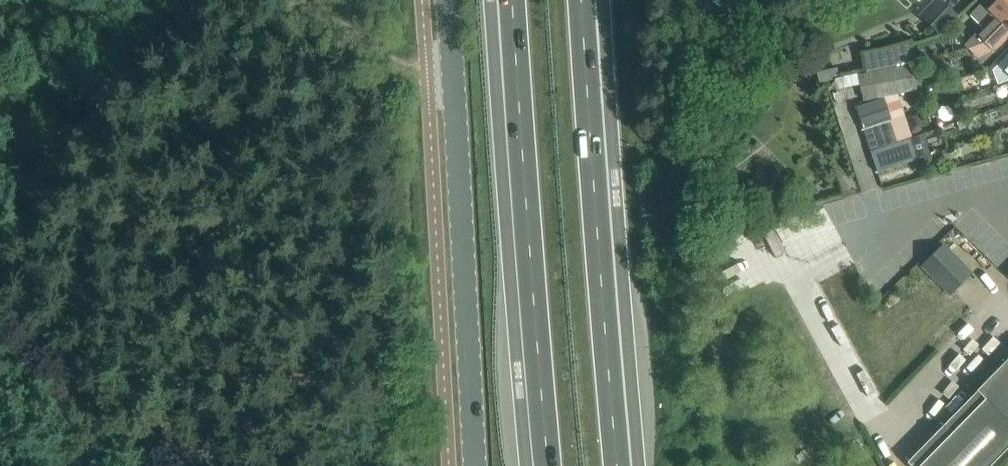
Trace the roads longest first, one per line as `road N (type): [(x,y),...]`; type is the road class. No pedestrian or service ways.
road 1 (trunk): [(507,0),(545,465)]
road 2 (trunk): [(619,465),(585,0)]
road 3 (tertiary): [(474,465),(447,0)]
road 4 (track): [(426,69),(382,54),(297,0)]

